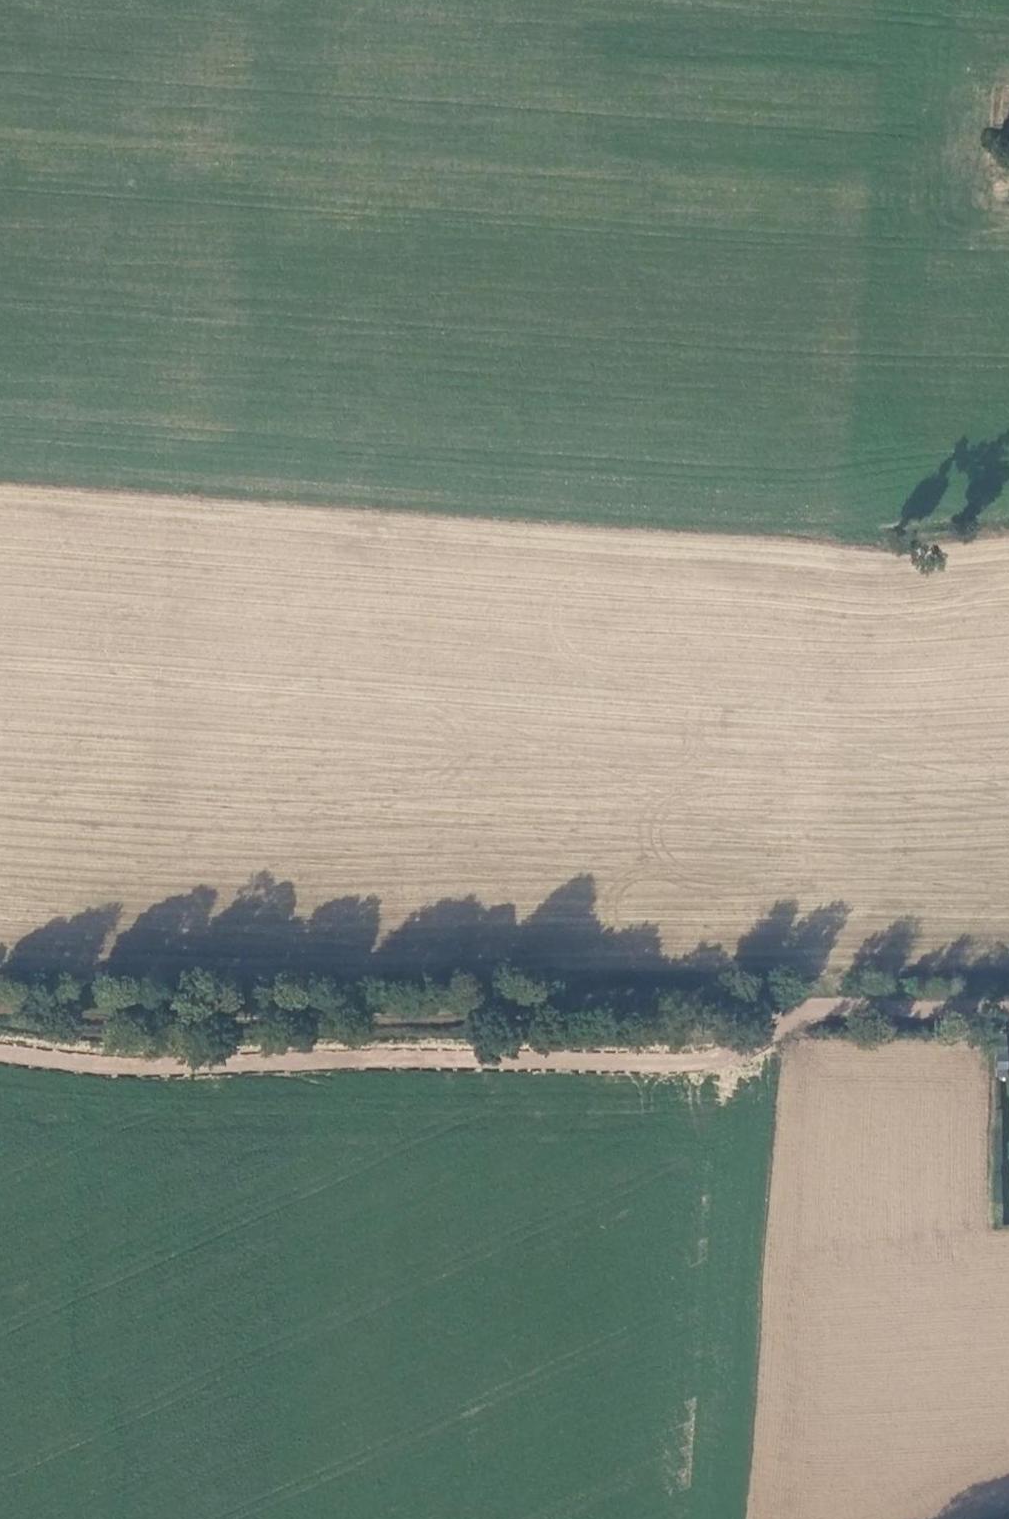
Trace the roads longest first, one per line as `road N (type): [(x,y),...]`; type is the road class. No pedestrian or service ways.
road 1 (track): [(0,992),(141,1003),(1008,1006)]

